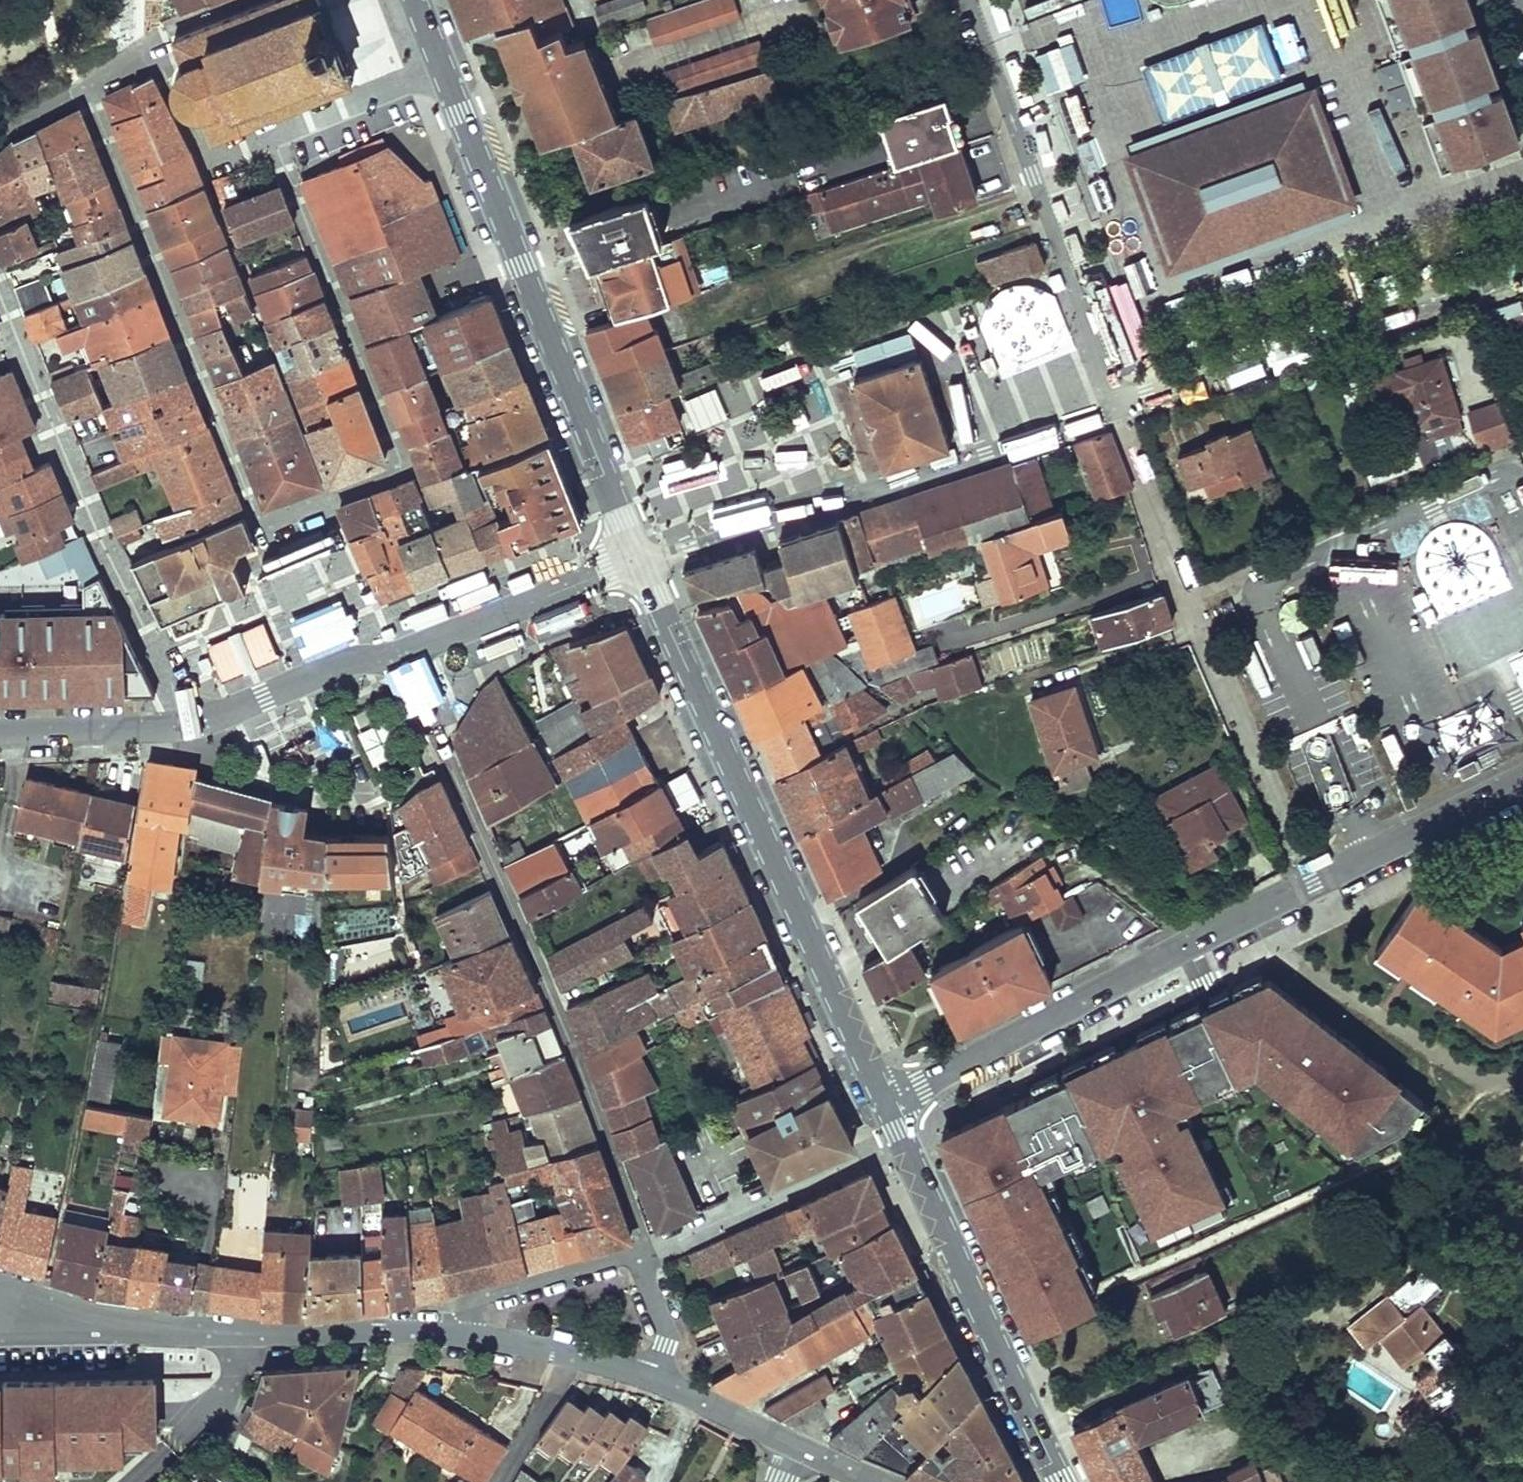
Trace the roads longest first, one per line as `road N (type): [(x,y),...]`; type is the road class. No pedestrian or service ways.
road 1 (residential): [(318,673),(80,69),(0,126)]
road 2 (primary): [(643,564),(884,1100)]
road 3 (primary): [(443,67),(643,564)]
road 4 (residential): [(1117,401),(1189,601),(1311,883)]
road 5 (residential): [(1117,401),(643,564)]
road 6 (residential): [(884,1100),(1311,883)]
road 7 (residential): [(0,295),(115,569),(197,718)]
road 8 (residential): [(319,501),(404,466),(272,129)]
road 9 (residential): [(1117,401),(971,0)]
road 10 (residential): [(1522,270),(1117,401)]
road 11 (residential): [(463,1336),(112,1324),(40,1311)]
road 12 (primary): [(884,1100),(1064,1481)]
road 13 (residential): [(655,1379),(668,1328),(644,1250),(492,1292),(474,1306),(463,1336)]
road 14 (tertiary): [(643,564),(420,646),(387,651)]
road 15 (residential): [(1311,883),(1522,780)]
road 16 (tertiary): [(197,718),(0,733)]
road 17 (residential): [(655,1379),(463,1336)]
road 18 (residential): [(272,129),(443,67)]
road 19 (residential): [(319,501),(387,651)]
road 20 (residential): [(795,1447),(655,1379)]
road 21 (tertiary): [(318,673),(197,718)]

